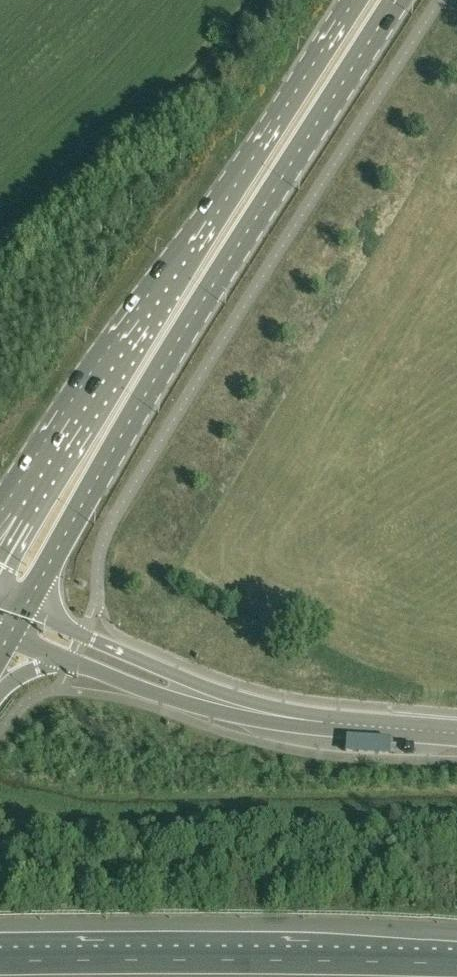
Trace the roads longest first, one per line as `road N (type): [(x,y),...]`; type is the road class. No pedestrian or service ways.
road 1 (primary): [(24,609),(122,433),(395,0)]
road 2 (primary): [(354,0),(25,513)]
road 3 (motorway): [(456,964),(0,961)]
road 4 (unclassified): [(286,717),(24,609)]
road 5 (unclassified): [(71,664),(177,700),(286,717)]
road 6 (unclassified): [(456,734),(286,717)]

